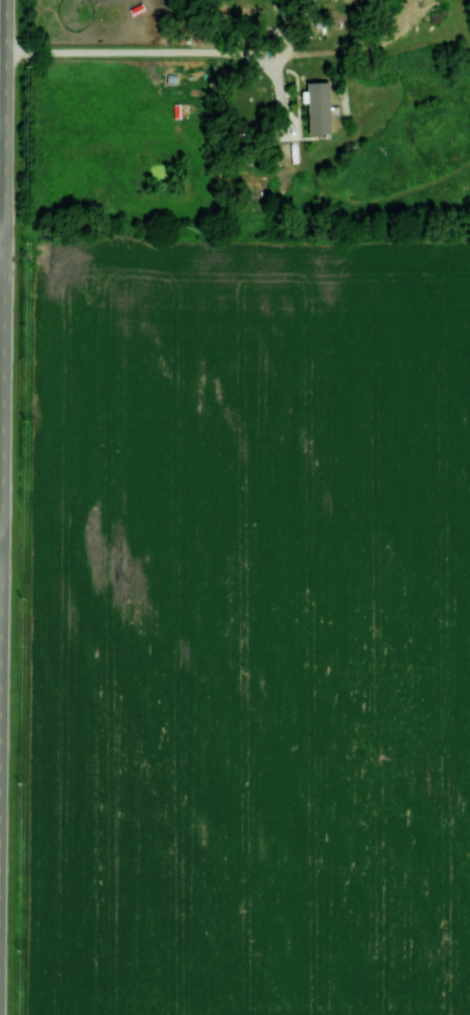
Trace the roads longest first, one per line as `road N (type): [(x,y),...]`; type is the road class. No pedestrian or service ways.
road 1 (secondary): [(7,0),(0,794)]

